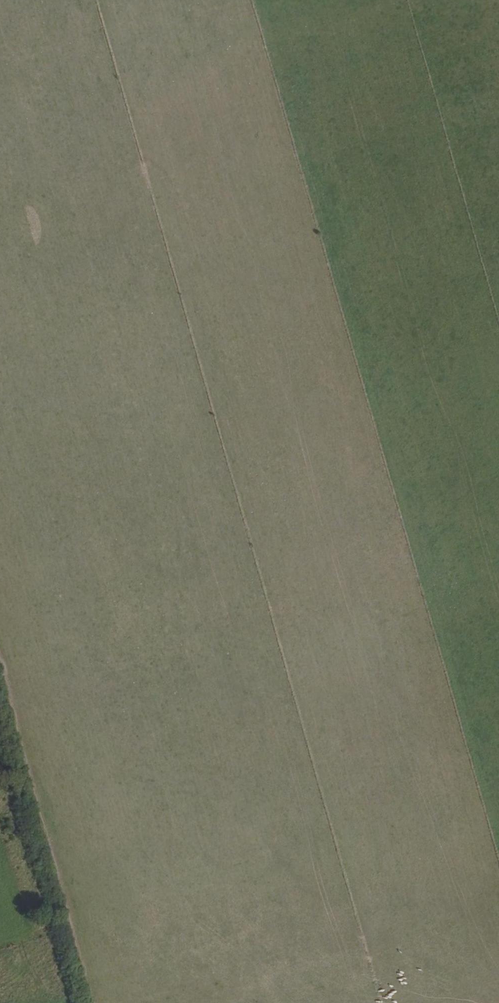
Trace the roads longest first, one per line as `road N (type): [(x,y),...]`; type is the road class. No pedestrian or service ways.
road 1 (track): [(0,762),(66,1002)]

